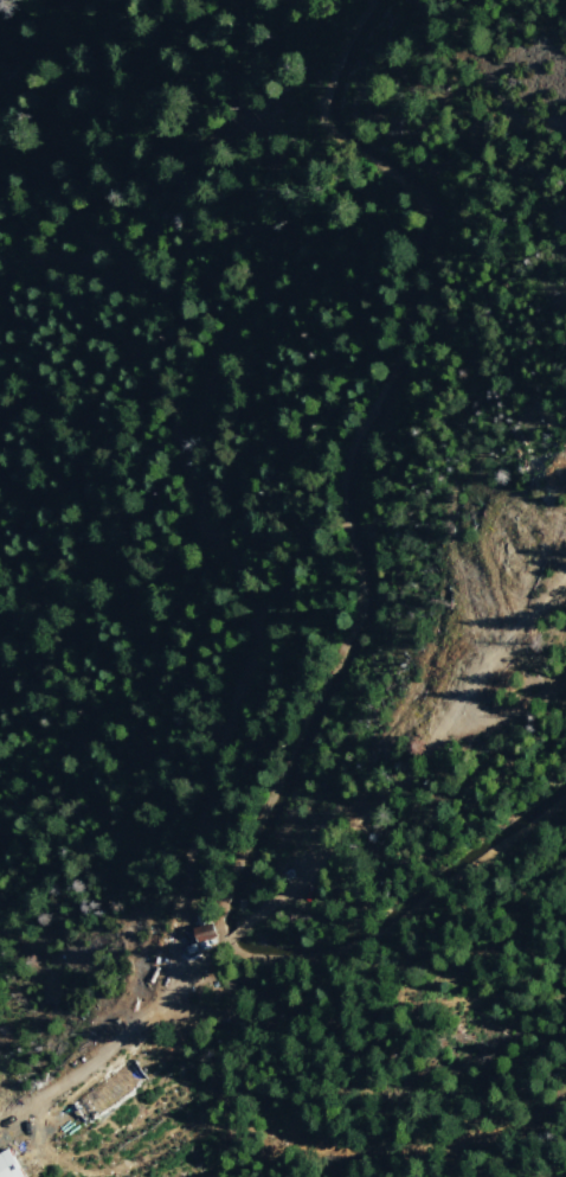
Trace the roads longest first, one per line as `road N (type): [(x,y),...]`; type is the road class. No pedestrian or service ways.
road 1 (residential): [(244,923),(327,857),(565,567)]
road 2 (track): [(0,1115),(58,1083),(218,948)]

